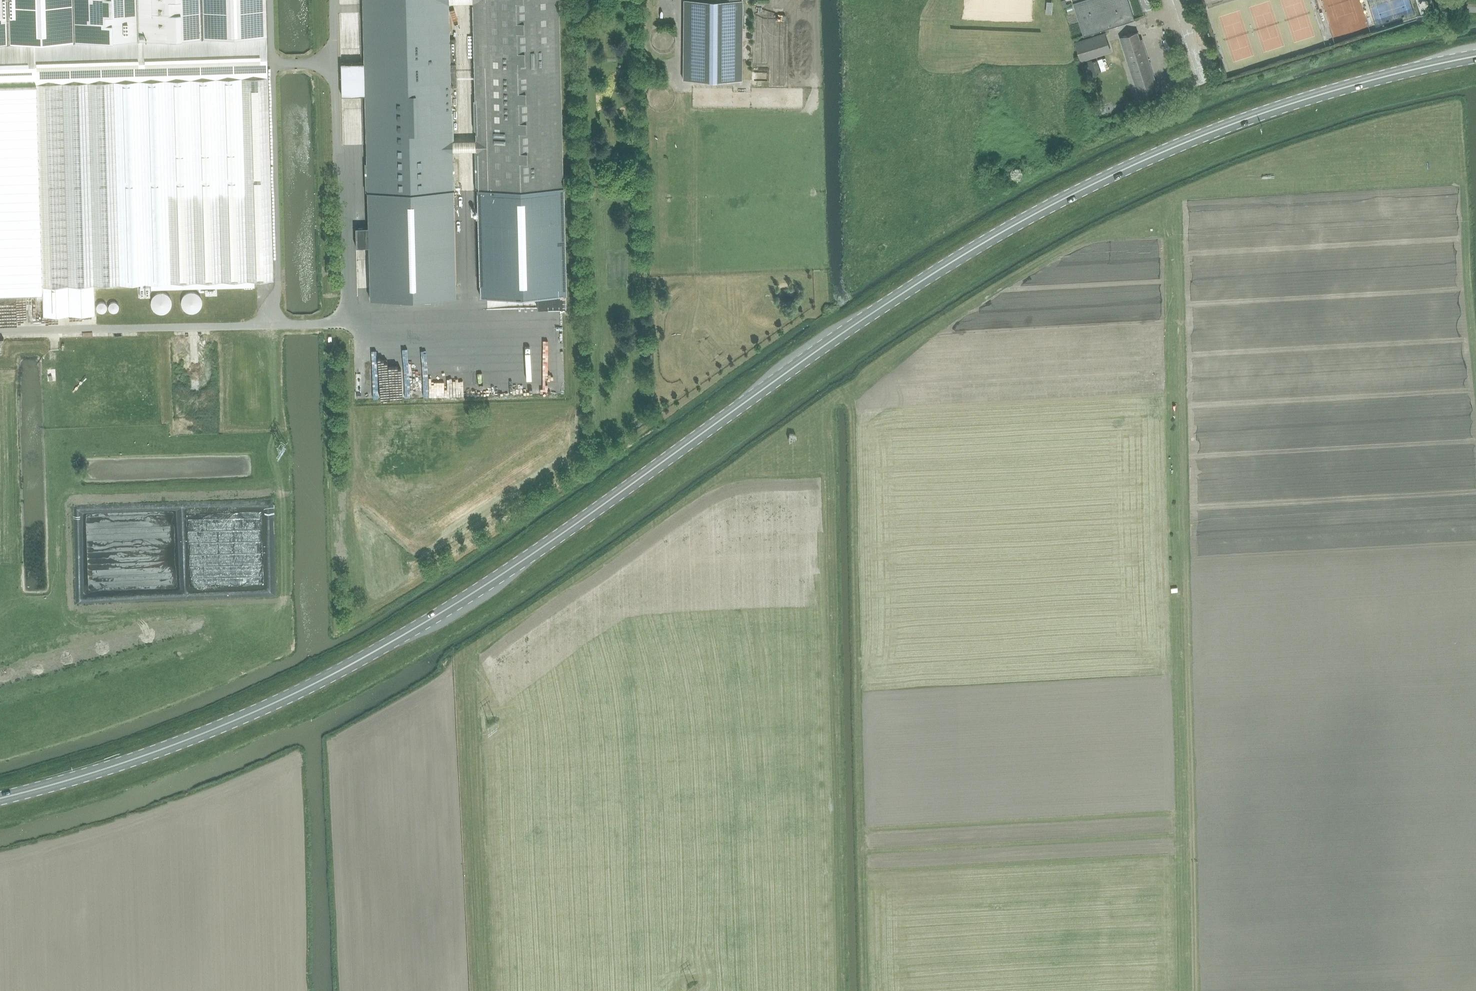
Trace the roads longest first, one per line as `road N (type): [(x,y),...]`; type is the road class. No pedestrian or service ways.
road 1 (secondary): [(0,798),(206,732),(367,655),(527,558),(876,310),(1051,205),(1265,112),(1475,56)]

